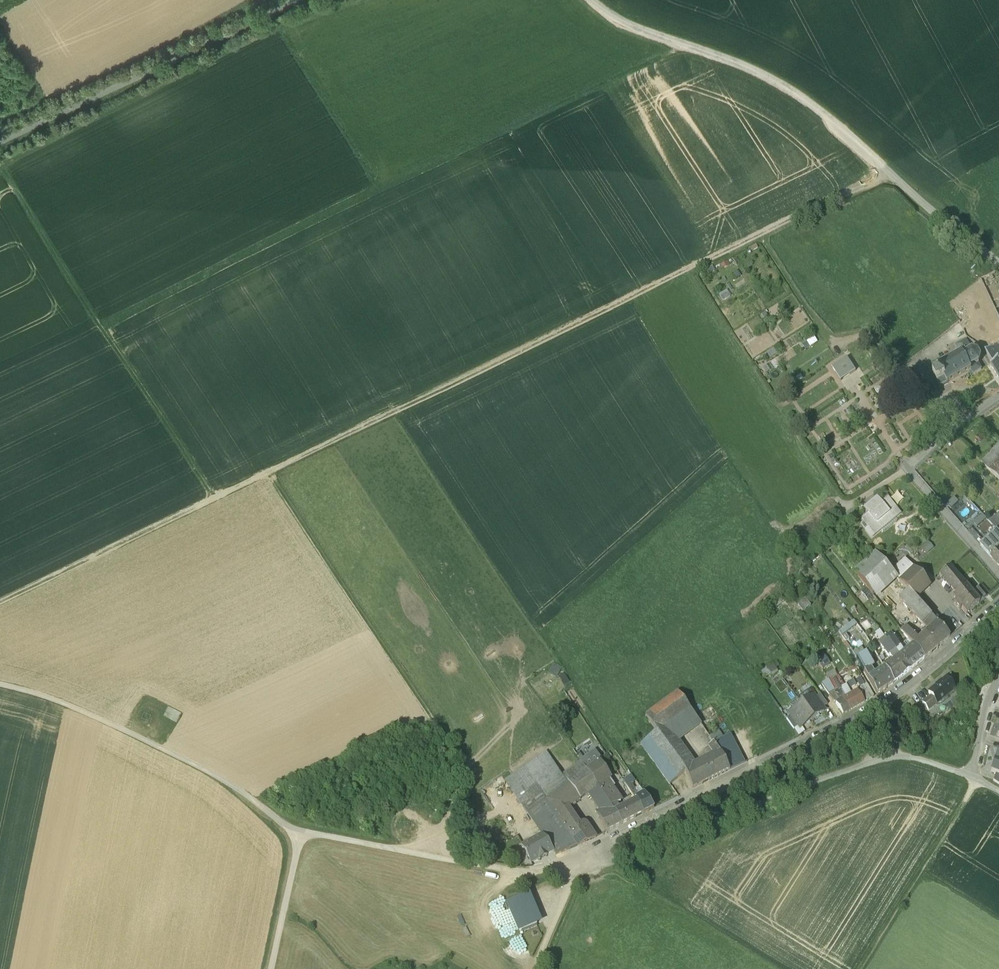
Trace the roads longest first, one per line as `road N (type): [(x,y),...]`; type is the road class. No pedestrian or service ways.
road 1 (track): [(884,166),(878,178),(0,603)]
road 2 (track): [(534,968),(582,860),(530,871),(291,835),(162,758),(0,697)]
road 3 (residential): [(998,603),(876,701),(582,860)]
road 4 (residential): [(973,776),(912,756),(888,758),(619,857),(582,860)]
road 5 (unclassified): [(588,0),(630,28),(761,74),(812,105),(933,210)]
road 6 (track): [(210,500),(1,168)]
road 7 (residential): [(998,395),(908,467),(998,573)]
road 8 (track): [(299,837),(274,968)]

